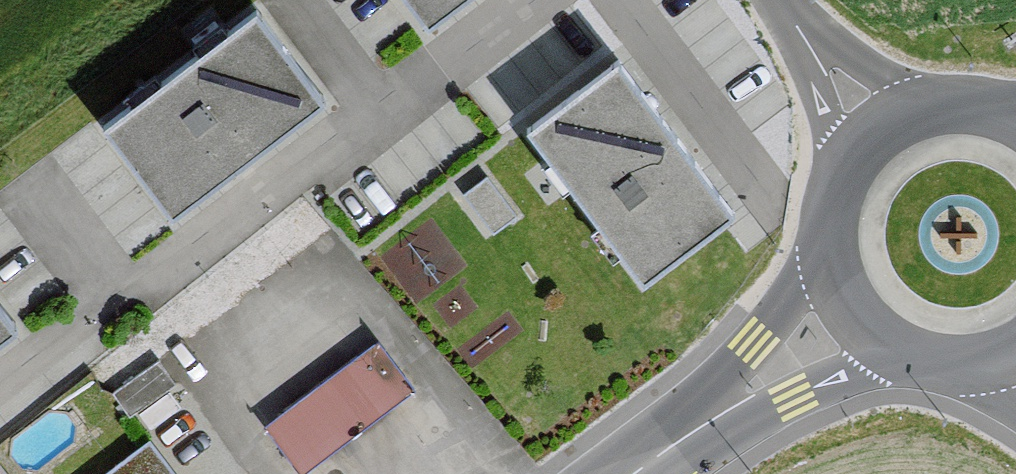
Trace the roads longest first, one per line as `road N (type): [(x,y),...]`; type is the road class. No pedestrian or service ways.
road 1 (primary): [(994,118),(944,108),(901,116),(852,148),(821,201),(818,265)]
road 2 (primary): [(818,265),(690,432)]
road 3 (primary): [(690,432),(793,397),(881,351)]

